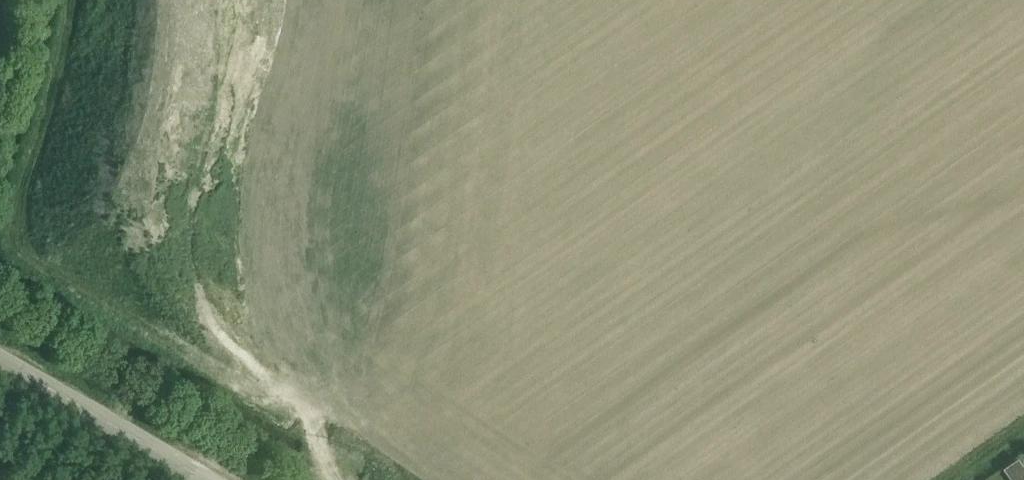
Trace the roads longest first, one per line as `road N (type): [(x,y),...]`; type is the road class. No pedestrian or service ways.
road 1 (tertiary): [(204,479),(0,362)]

